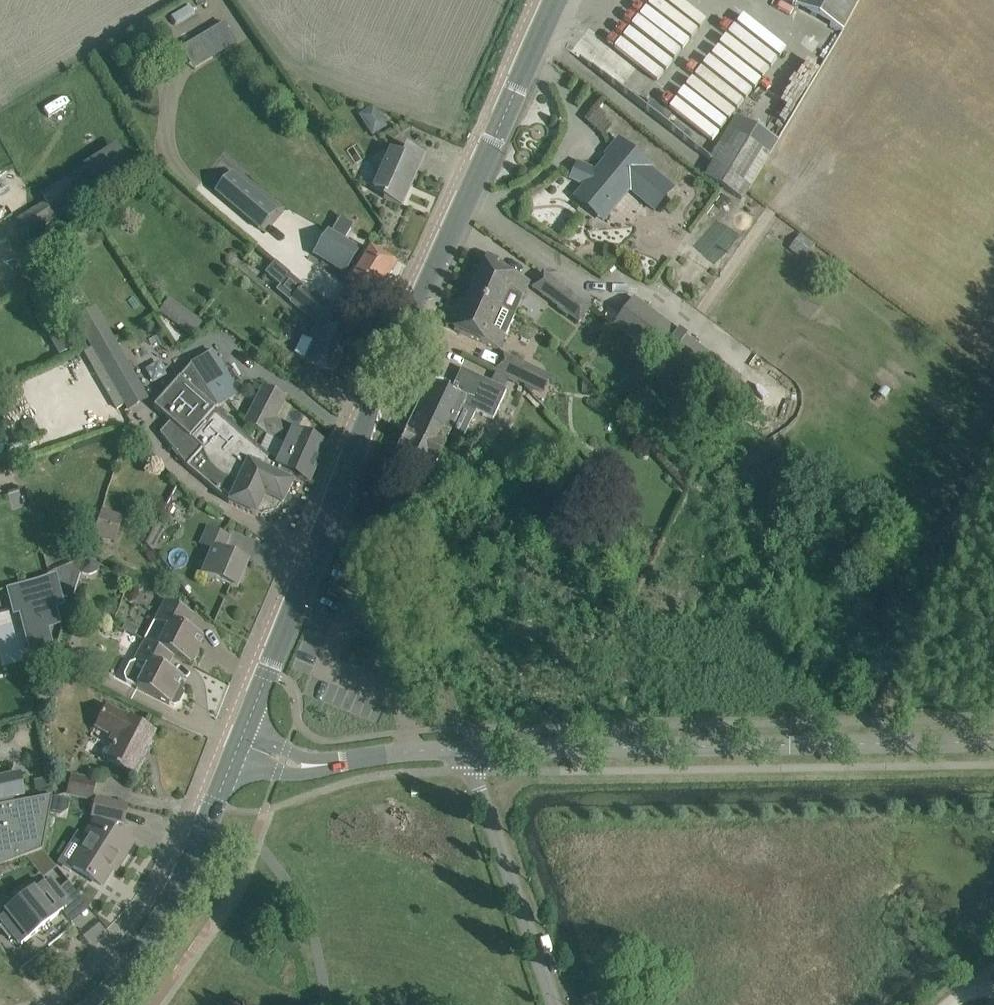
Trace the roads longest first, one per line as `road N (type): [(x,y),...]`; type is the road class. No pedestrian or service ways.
road 1 (tertiary): [(240,744),(390,364),(557,0)]
road 2 (unclassified): [(465,749),(993,744)]
road 3 (tertiary): [(88,1004),(152,930),(193,859),(240,744)]
road 4 (unclassified): [(549,1004),(465,749)]
road 5 (unclassified): [(240,744),(311,765),(465,749)]

